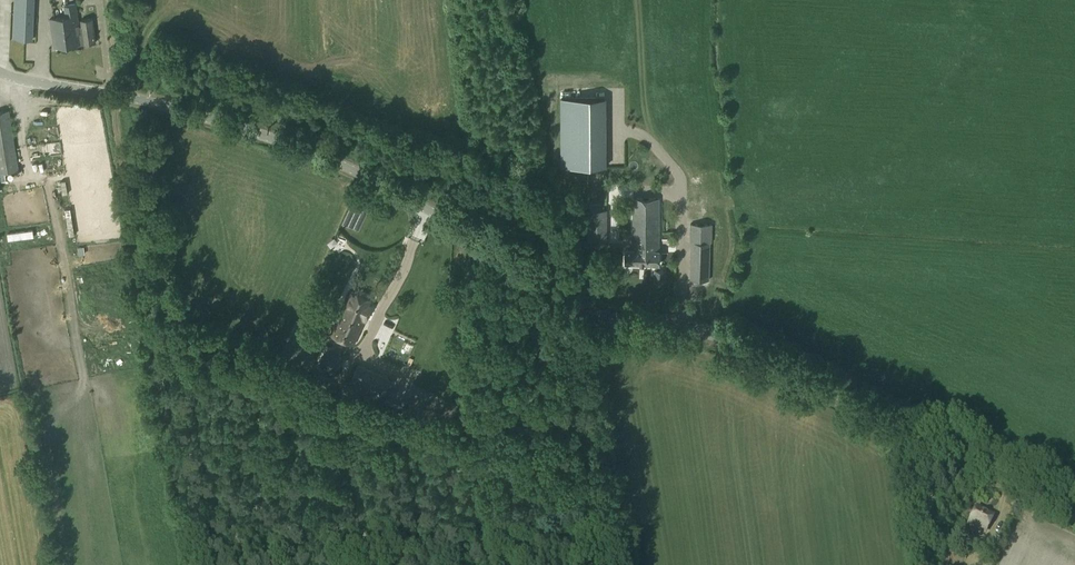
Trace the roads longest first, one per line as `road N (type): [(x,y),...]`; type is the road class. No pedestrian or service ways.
road 1 (unclassified): [(1074,509),(769,361),(586,300),(407,196),(259,134),(0,71)]

